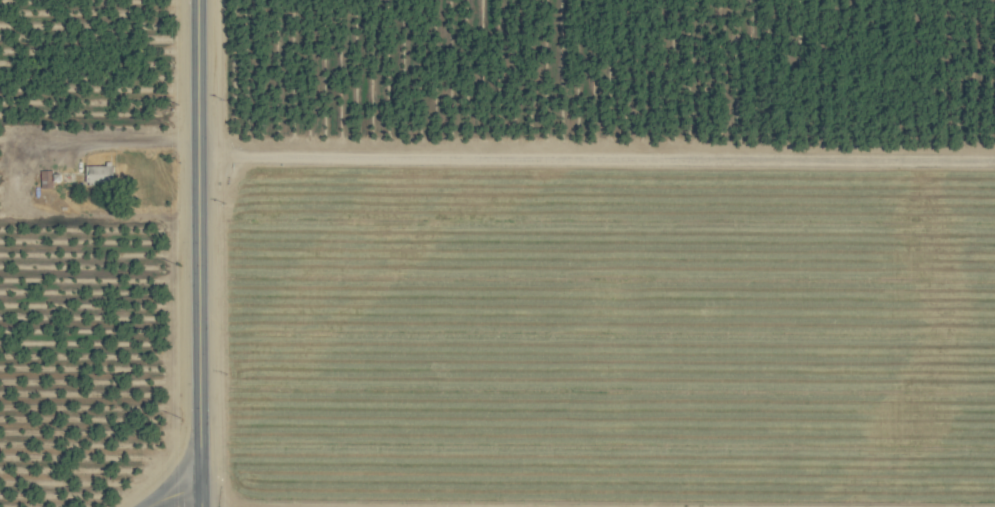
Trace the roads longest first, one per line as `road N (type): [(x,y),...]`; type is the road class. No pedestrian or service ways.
road 1 (secondary): [(197,0),(201,506)]

